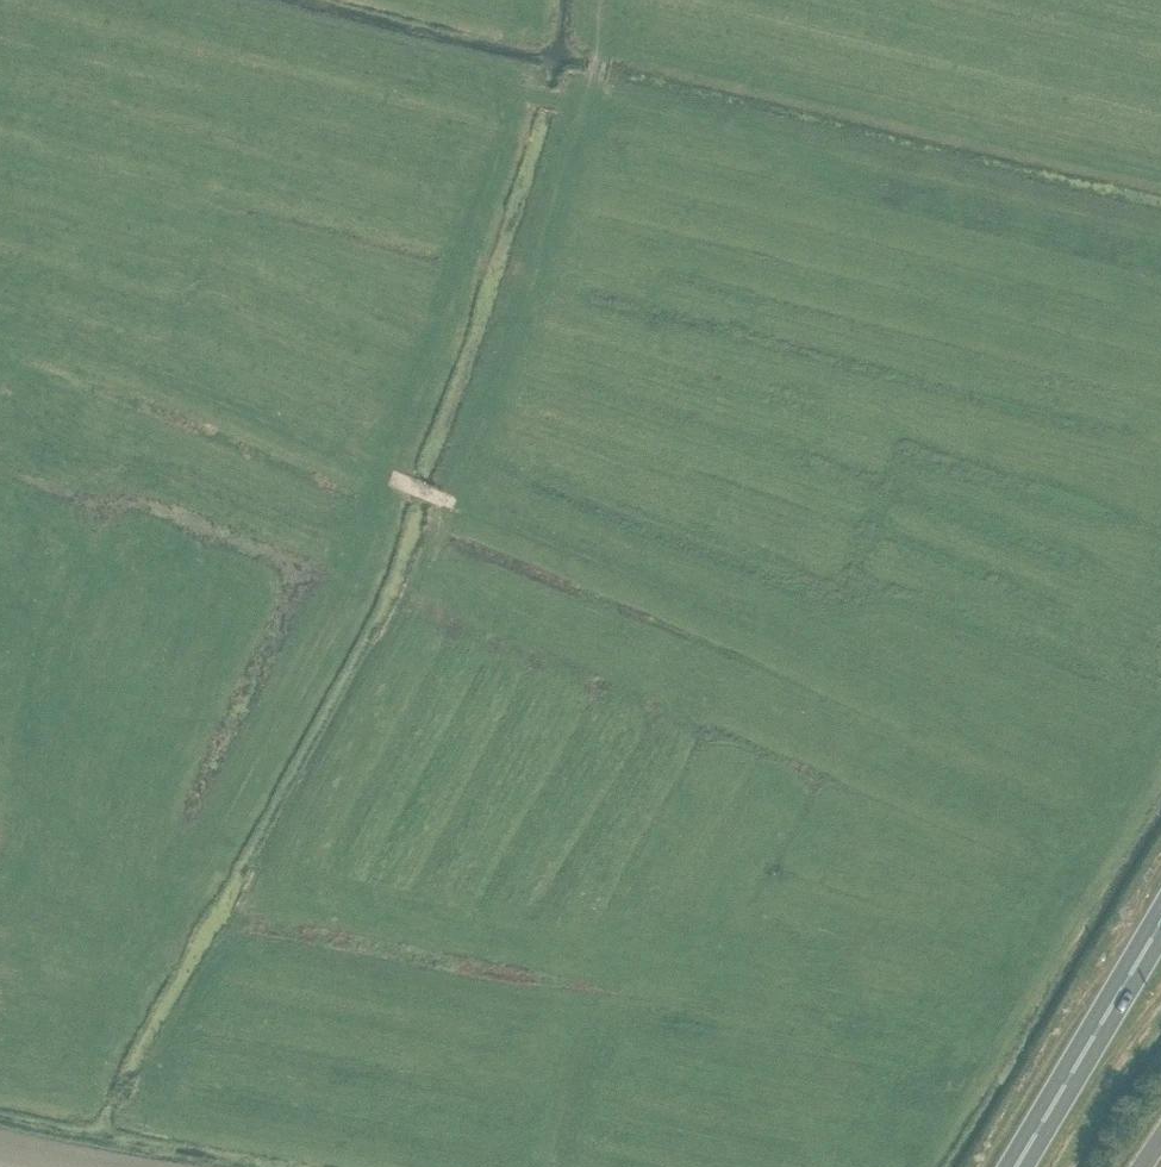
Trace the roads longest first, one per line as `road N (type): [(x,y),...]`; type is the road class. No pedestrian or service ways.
road 1 (trunk): [(1012,1166),(1160,915)]

